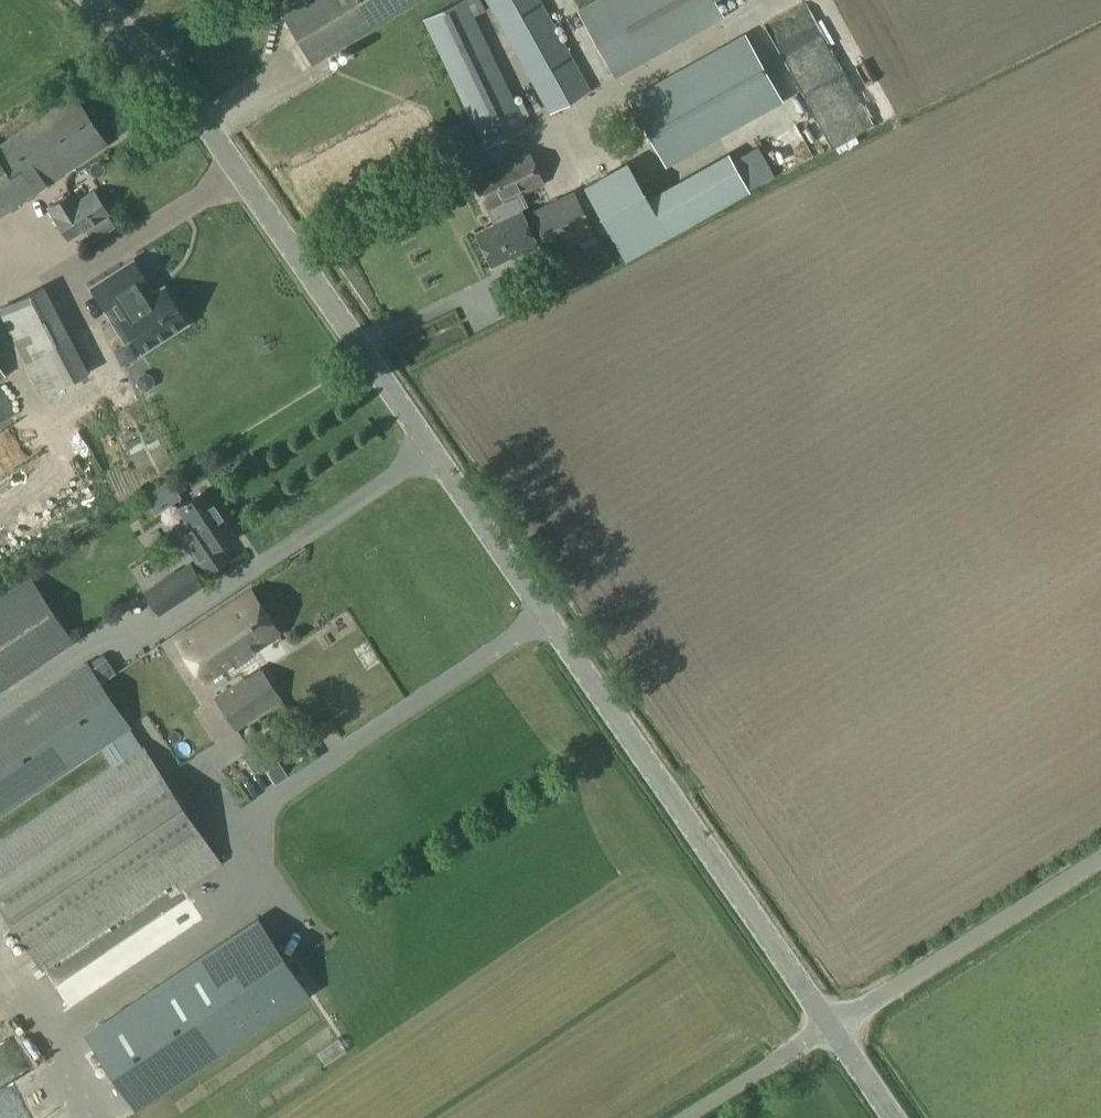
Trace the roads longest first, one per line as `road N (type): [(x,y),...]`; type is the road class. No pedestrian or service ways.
road 1 (unclassified): [(827,1040),(183,93),(89,0)]
road 2 (unclassified): [(827,1040),(1100,866)]
road 3 (unclassified): [(699,1117),(827,1040)]

